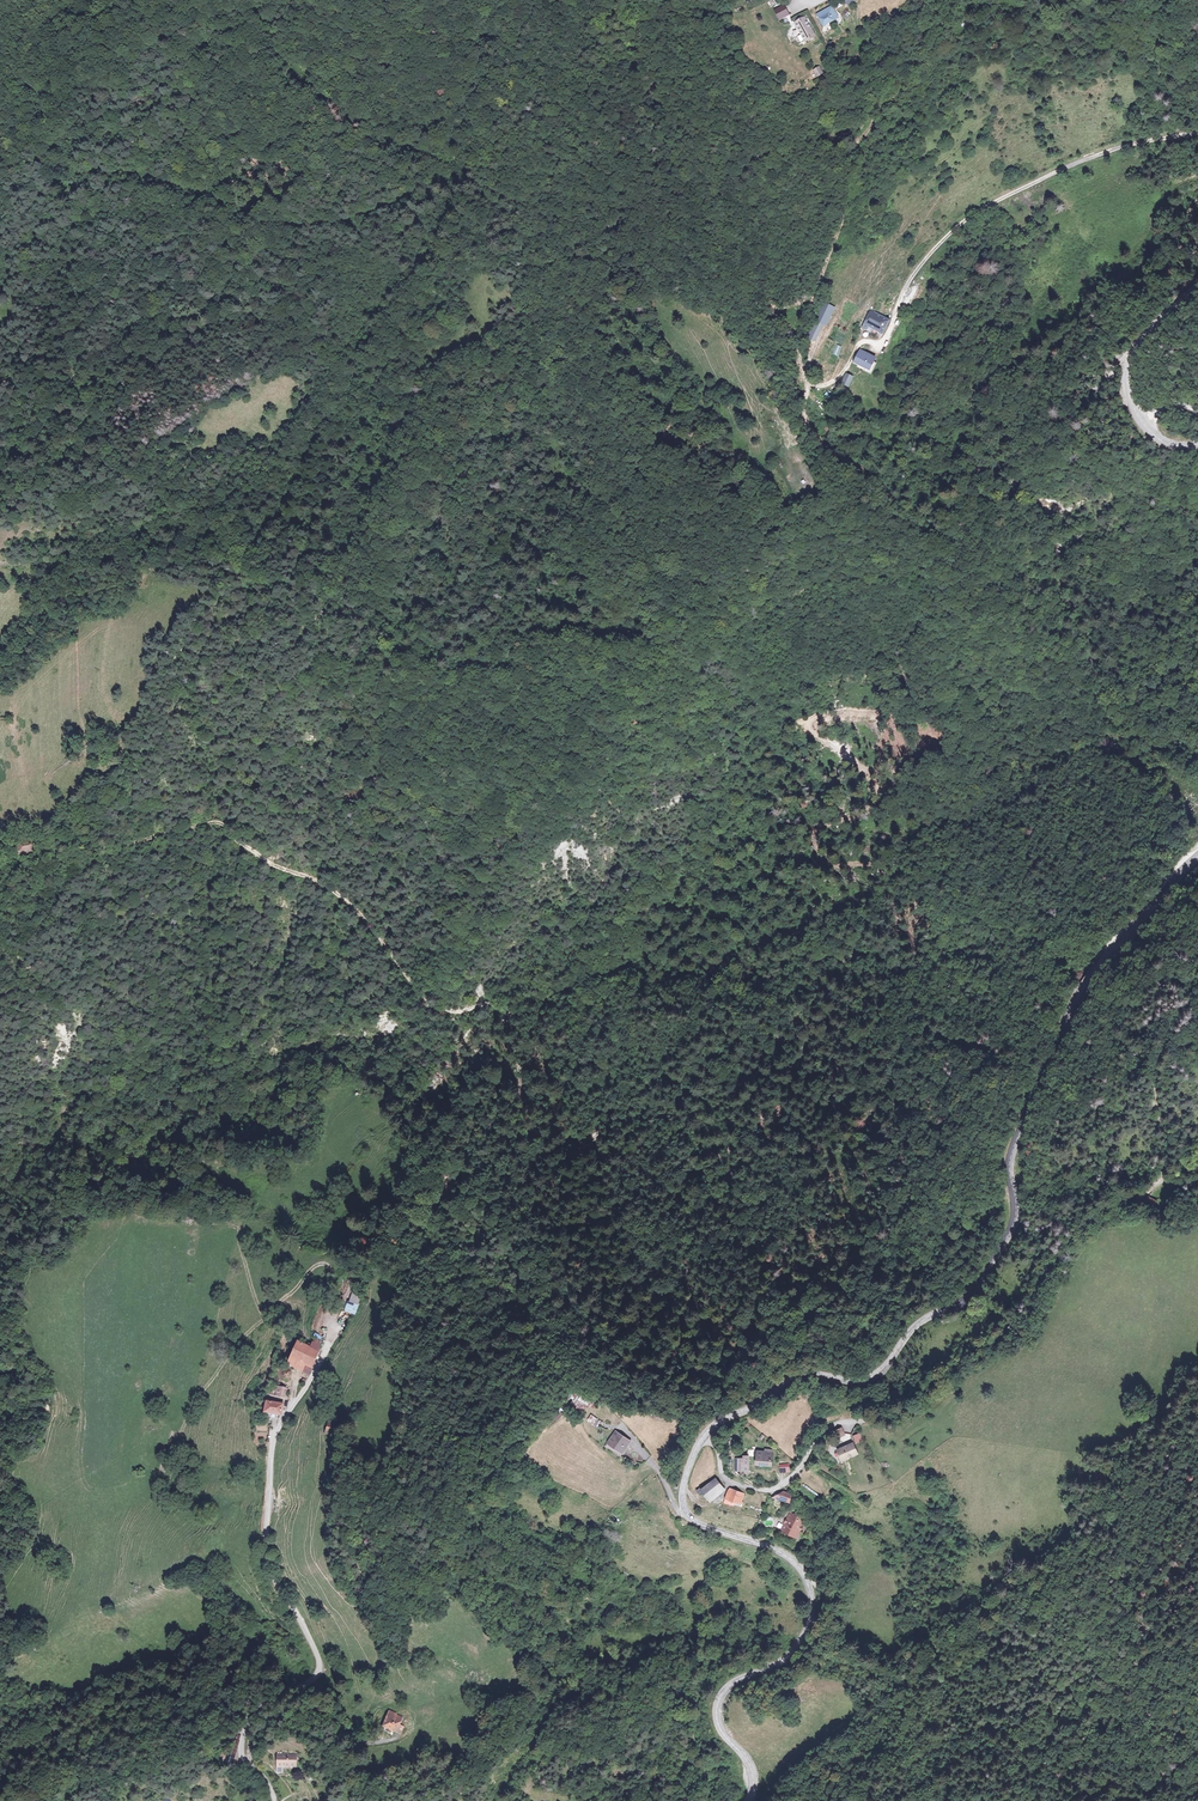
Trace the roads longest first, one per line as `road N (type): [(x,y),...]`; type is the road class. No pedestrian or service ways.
road 1 (track): [(292,608),(360,617),(429,650),(484,665),(581,649),(638,652),(754,616),(831,577),(926,568),(933,546),(916,521),(868,469),(818,433),(797,341),(844,218),(860,143),(952,0)]
road 2 (track): [(48,840),(133,842),(222,824),(274,865),(332,890),(427,1000),(457,1011),(489,1005),(512,1019),(520,1070),(507,1177),(471,1189),(357,1277),(337,1315)]
road 3 (tertiary): [(1197,860),(1090,975),(1069,1015),(1010,1165),(1015,1226),(979,1288),(916,1326),(872,1377),(797,1377),(704,1432)]
road 4 (unclassified): [(337,1315),(273,1443),(269,1566),(320,1664),(315,1678),(256,1710),(244,1731),(243,1760),(268,1782),(273,1800)]
road 5 (tertiary): [(704,1432),(684,1482),(687,1514),(781,1553),(810,1593),(799,1645),(734,1682),(716,1707),(722,1734),(748,1762),(750,1800)]
road 6 (track): [(857,1421),(929,1394),(1010,1329),(1094,1219),(1134,1203),(1159,1181)]
road 7 (track): [(237,579),(254,549),(247,532),(127,455),(73,387),(0,379)]
road 8 (residential): [(1197,133),(1135,141),(978,213),(926,258),(901,302)]
road 9 (tertiary): [(1197,285),(1144,335),(1128,382),(1149,433),(1170,447),(1197,449)]
road 10 (residential): [(857,1421),(821,1433),(788,1481),(765,1490),(721,1475),(704,1432)]
road 11 (track): [(73,387),(73,175)]
road 12 (track): [(264,1319),(200,1395),(165,1461)]
road 13 (track): [(809,386),(834,381),(859,344),(878,345),(901,302)]
road 14 (track): [(357,1277),(318,1264),(264,1319)]

